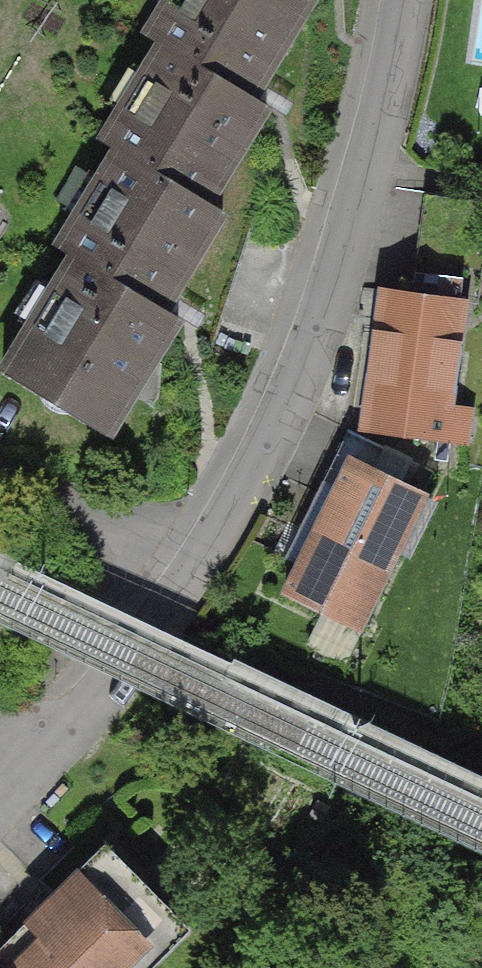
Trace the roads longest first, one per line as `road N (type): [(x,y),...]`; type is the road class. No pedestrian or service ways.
road 1 (residential): [(405,0),(361,193),(319,325),(264,452),(204,557)]
road 2 (residential): [(204,557),(106,690),(0,800)]
road 3 (residential): [(204,557),(0,485)]

